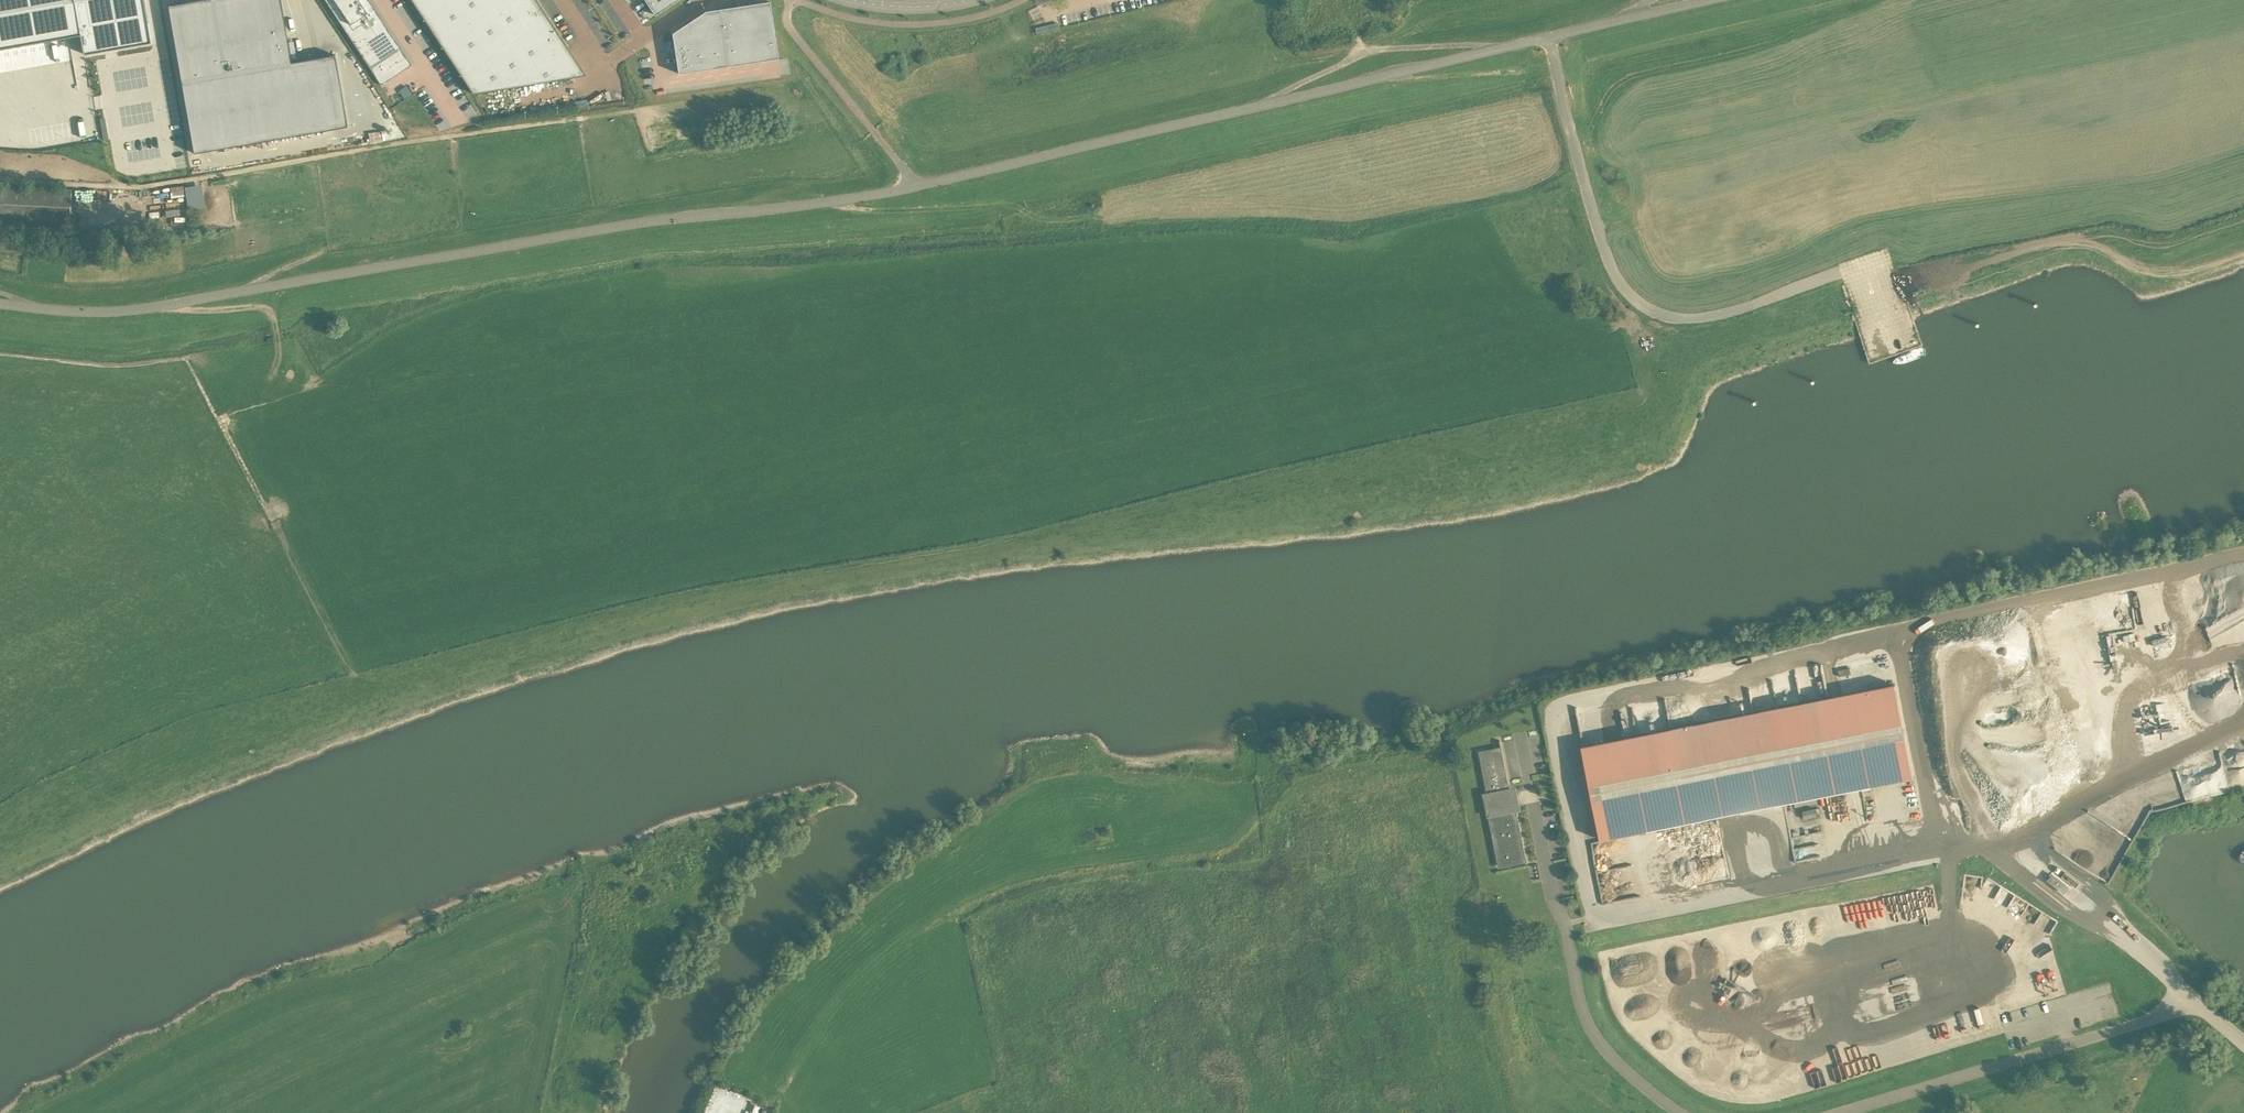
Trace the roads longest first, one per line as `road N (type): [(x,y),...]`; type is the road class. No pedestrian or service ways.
road 1 (unclassified): [(1715,0),(819,204),(650,222),(154,307),(72,311),(0,304)]
road 2 (track): [(0,181),(137,187),(633,111)]
road 3 (unclassified): [(1688,1112),(1632,1075),(1588,1021),(1518,730)]
road 4 (unclassified): [(2184,993),(2162,1015),(1836,1112)]
road 5 (unclassified): [(2184,993),(2052,891)]

